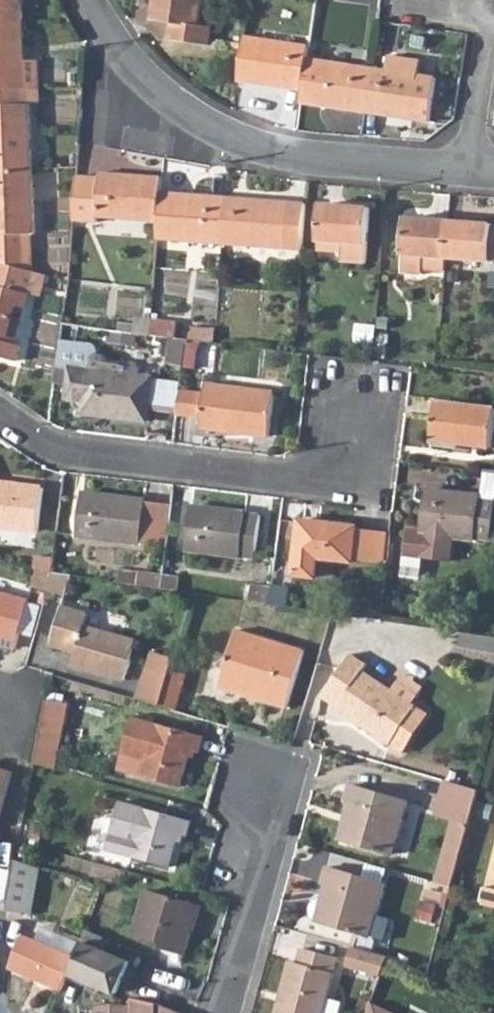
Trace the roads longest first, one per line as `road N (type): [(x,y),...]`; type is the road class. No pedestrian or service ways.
road 1 (residential): [(85,0),(94,28),(166,100),(212,134),(291,161),(467,174)]
road 2 (residential): [(354,414),(343,484),(65,455),(0,411)]
road 3 (residential): [(405,0),(487,14),(467,174)]
road 4 (residential): [(264,784),(272,841),(220,1012)]

